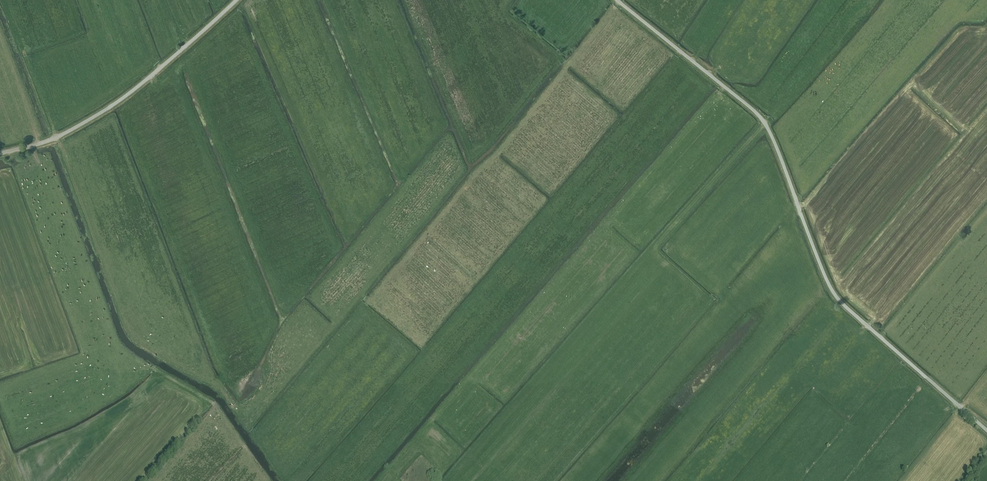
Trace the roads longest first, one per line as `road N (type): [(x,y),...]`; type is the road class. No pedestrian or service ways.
road 1 (unclassified): [(986,427),(840,299),(746,99),(622,0)]
road 2 (unclassified): [(0,152),(48,141),(100,113),(236,0)]

